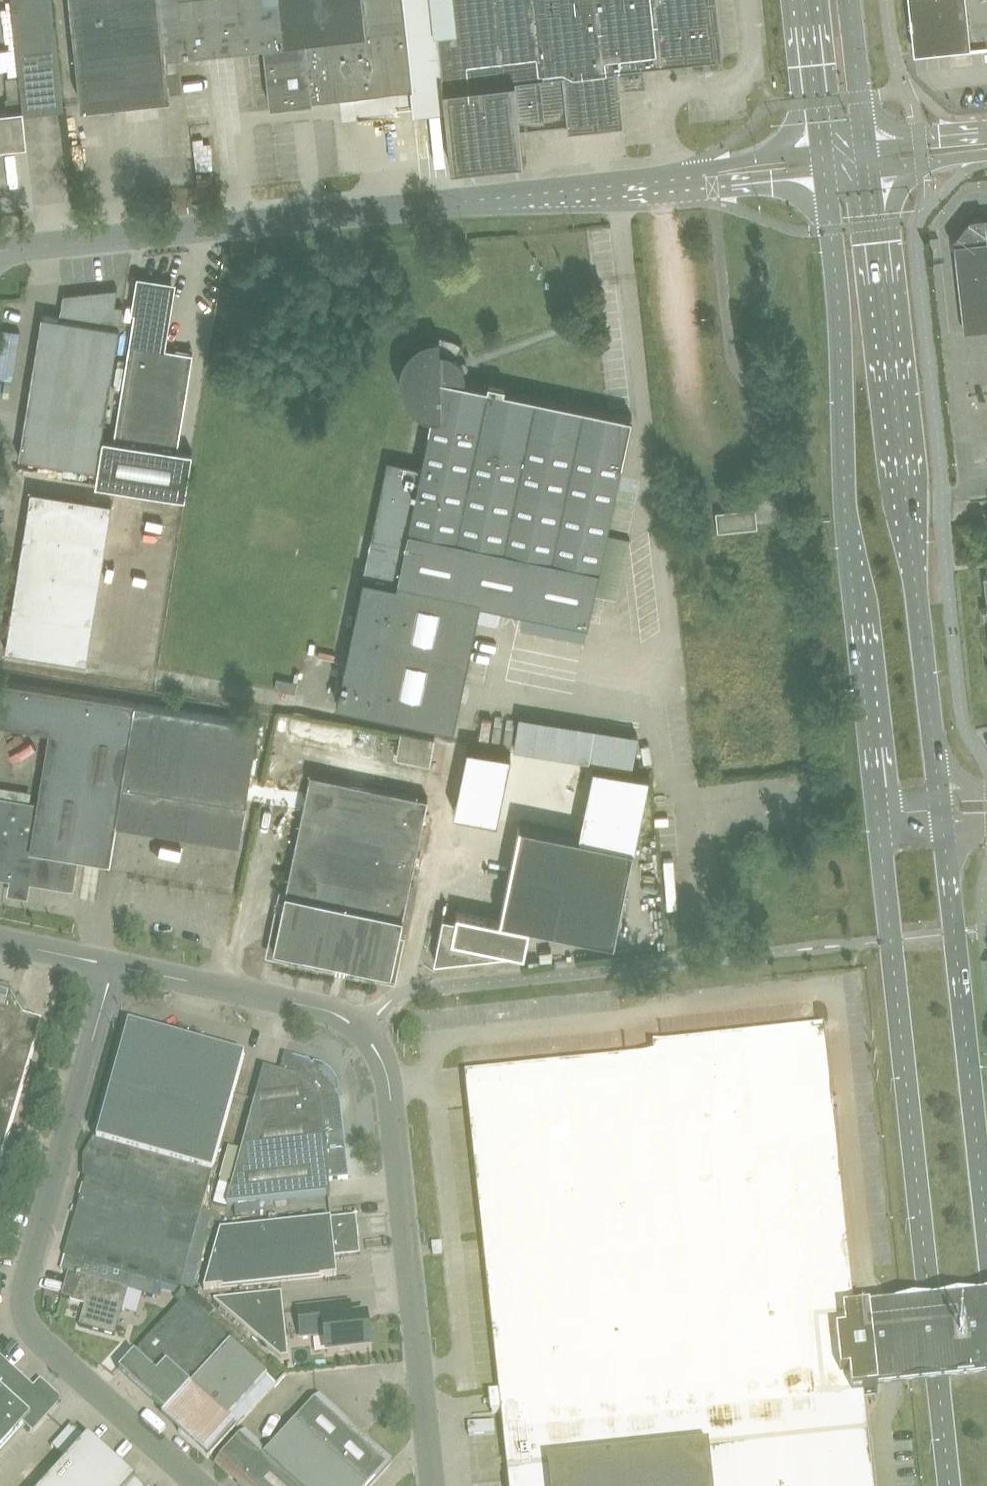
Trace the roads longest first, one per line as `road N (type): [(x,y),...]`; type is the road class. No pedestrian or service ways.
road 1 (unclassified): [(0,252),(823,164)]
road 2 (primary): [(877,814),(949,1485)]
road 3 (primary): [(823,164),(846,532),(877,814)]
road 4 (primary): [(938,794),(867,159)]
road 5 (unclassified): [(197,1485),(36,1338),(22,1309),(114,966)]
road 6 (unclassified): [(432,1485),(389,1086),(363,1031)]
road 7 (primary): [(986,1227),(941,824)]
road 8 (unclassified): [(363,1031),(302,1004),(114,966)]
road 9 (unclassified): [(363,1031),(409,992),(583,973)]
road 10 (primary): [(806,0),(823,164)]
road 11 (primary): [(867,159),(850,0)]
road 12 (tertiary): [(867,159),(986,147)]

